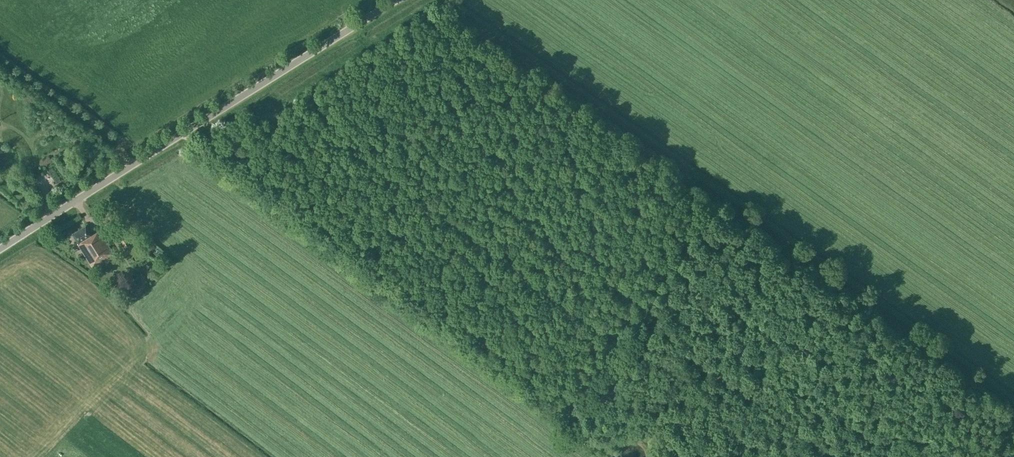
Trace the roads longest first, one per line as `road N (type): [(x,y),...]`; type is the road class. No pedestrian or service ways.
road 1 (track): [(1013,408),(447,4),(430,2),(363,44),(341,15)]
road 2 (unclassified): [(0,248),(396,0)]
road 3 (track): [(115,175),(187,254),(193,299),(50,456)]
road 4 (track): [(363,44),(197,147)]
road 5 (track): [(0,60),(112,140),(130,166)]

